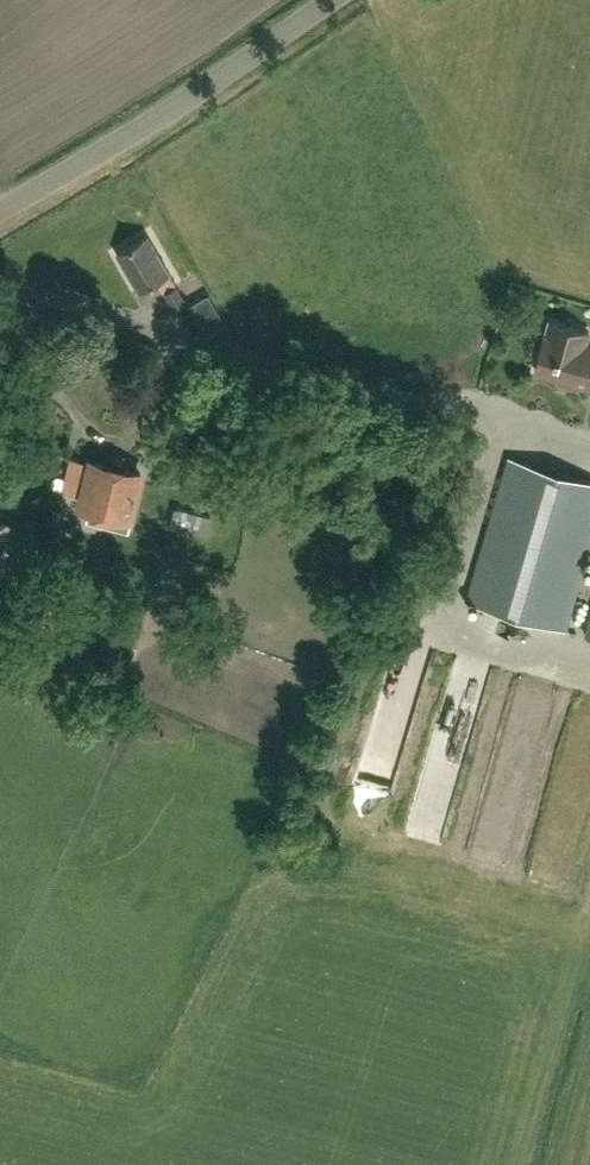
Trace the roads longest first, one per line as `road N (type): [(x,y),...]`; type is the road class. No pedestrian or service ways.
road 1 (unclassified): [(456,418),(0,285)]
road 2 (unclassified): [(0,215),(80,170),(325,0)]

